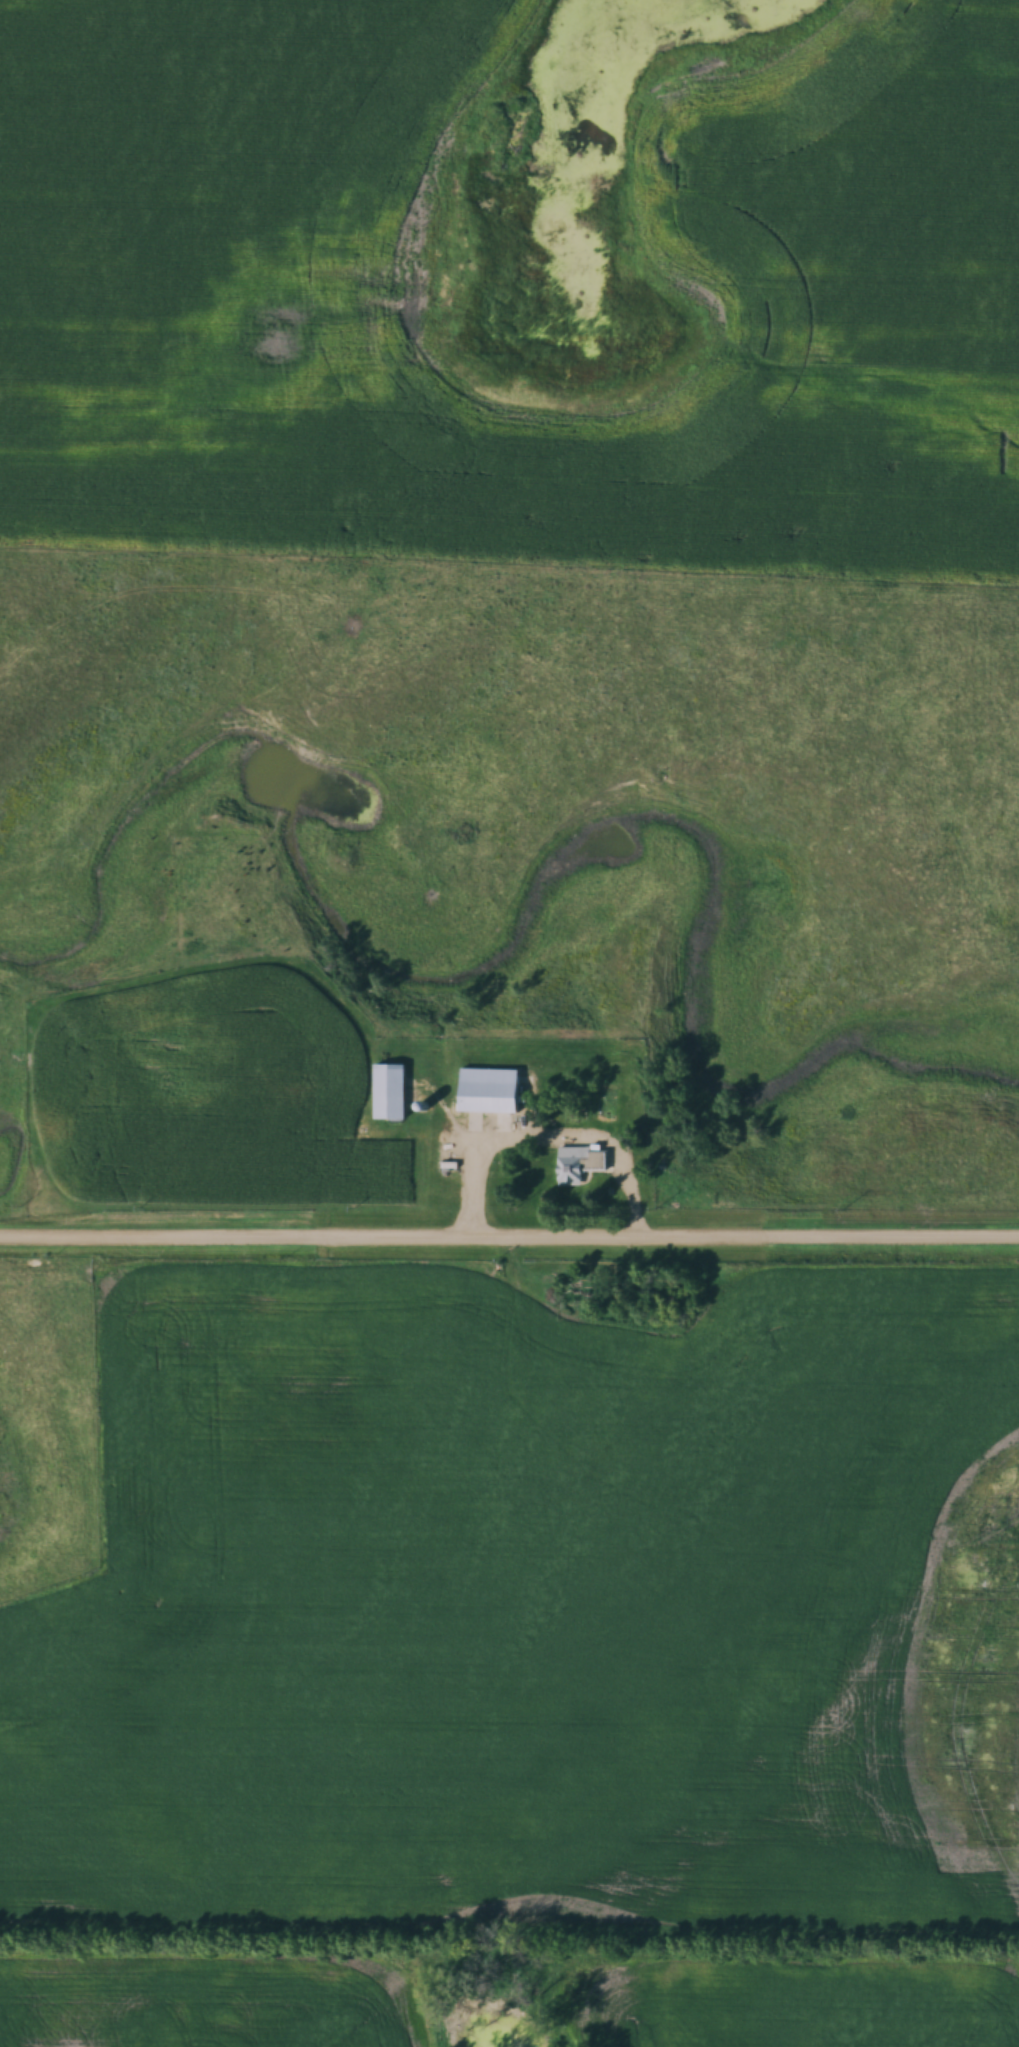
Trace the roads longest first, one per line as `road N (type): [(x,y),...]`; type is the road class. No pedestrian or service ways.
road 1 (residential): [(0,1238),(1018,1238)]

